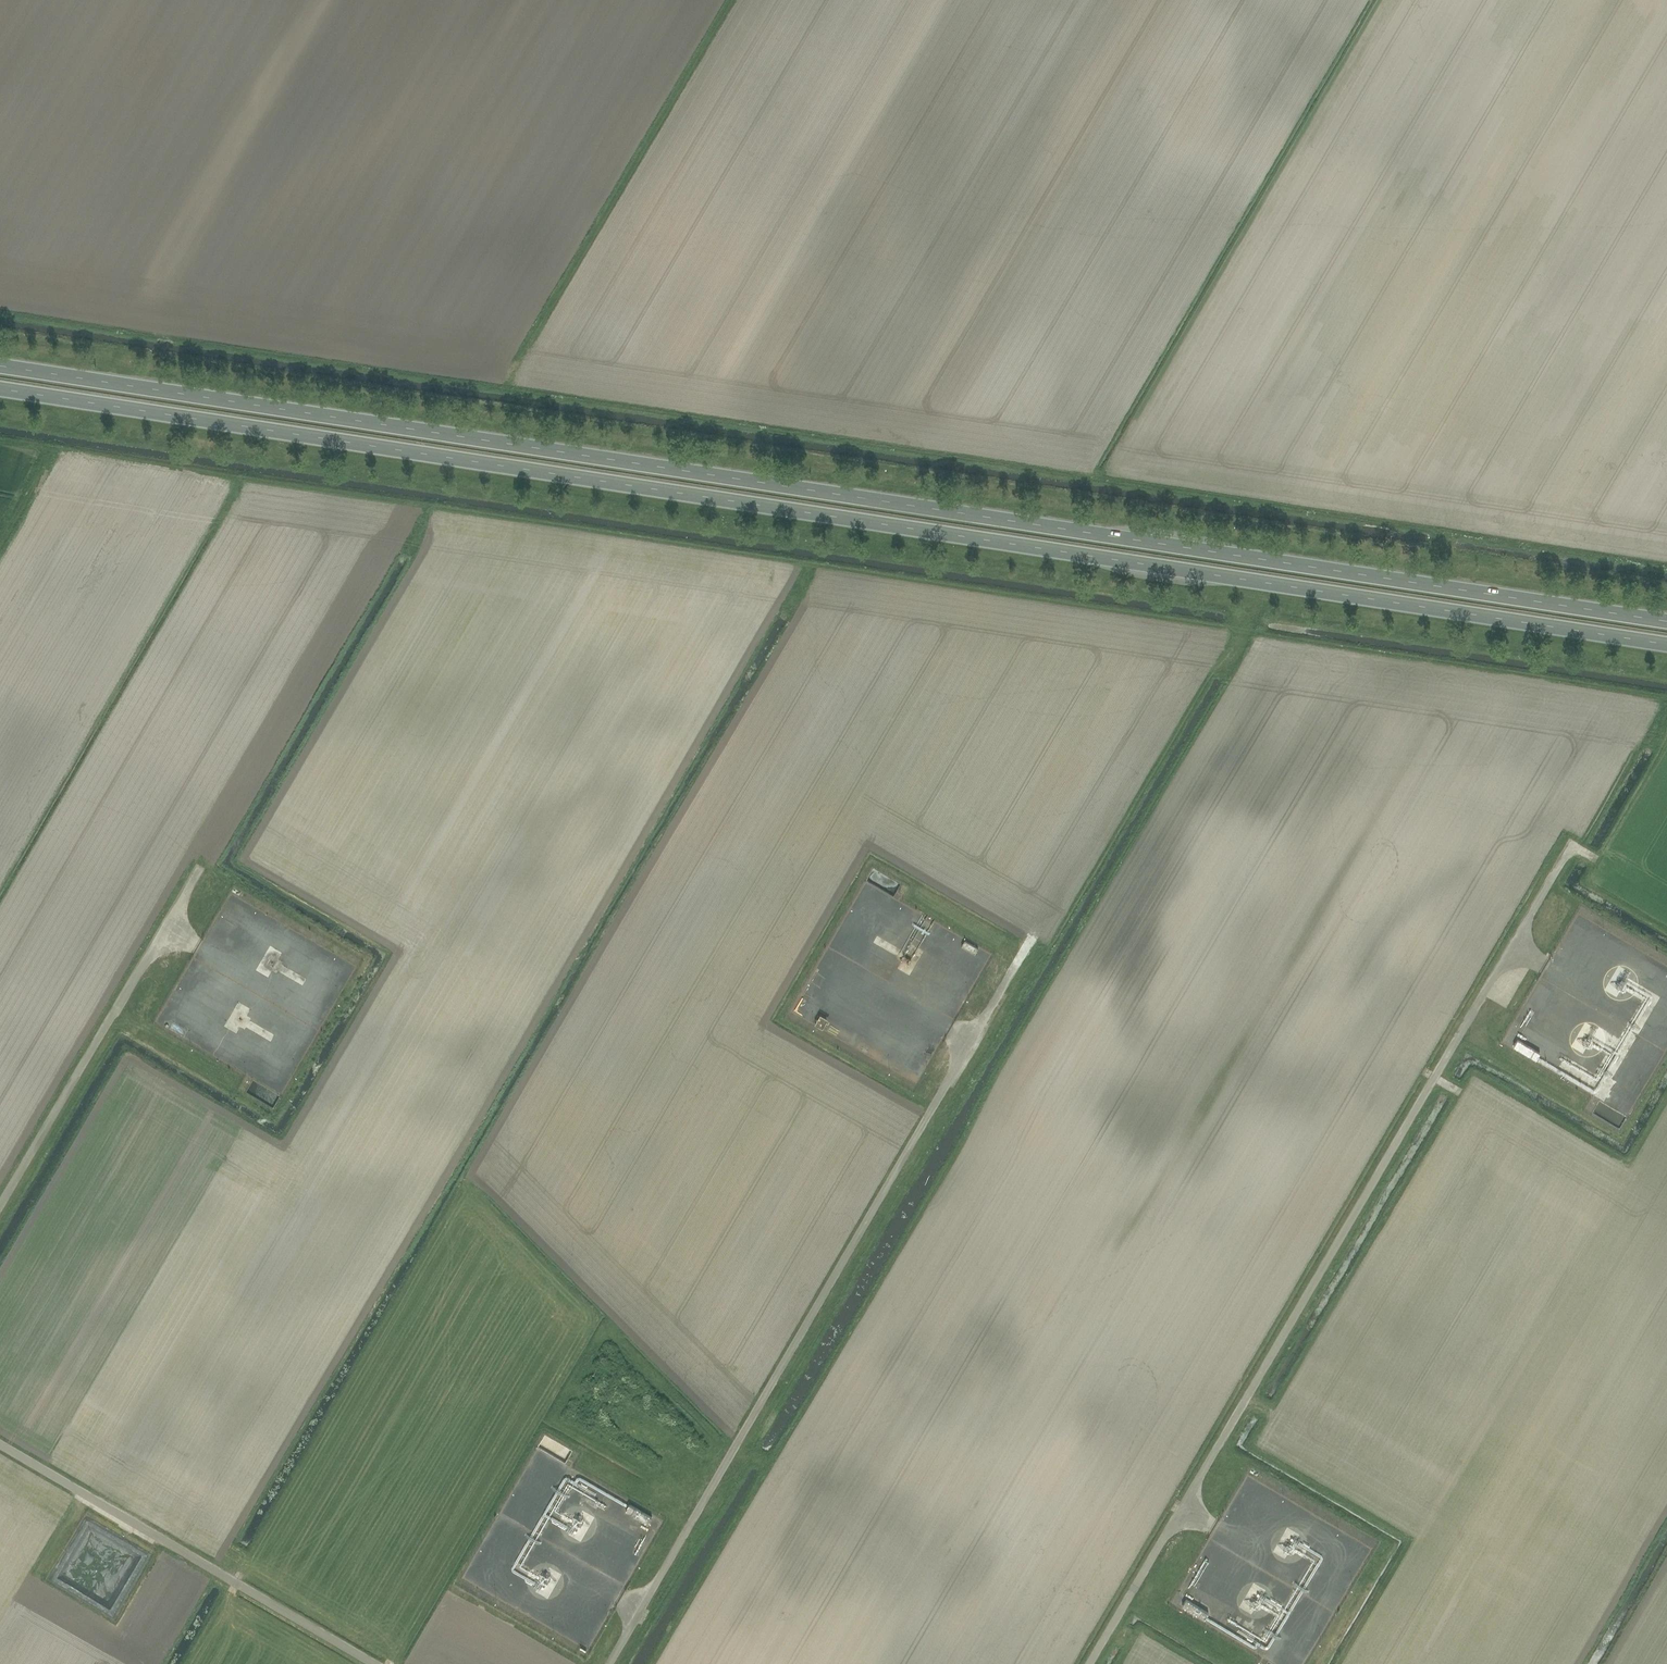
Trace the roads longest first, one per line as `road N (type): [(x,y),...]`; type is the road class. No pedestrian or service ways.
road 1 (trunk): [(0,389),(1666,644)]
road 2 (trunk): [(1666,620),(0,366)]

